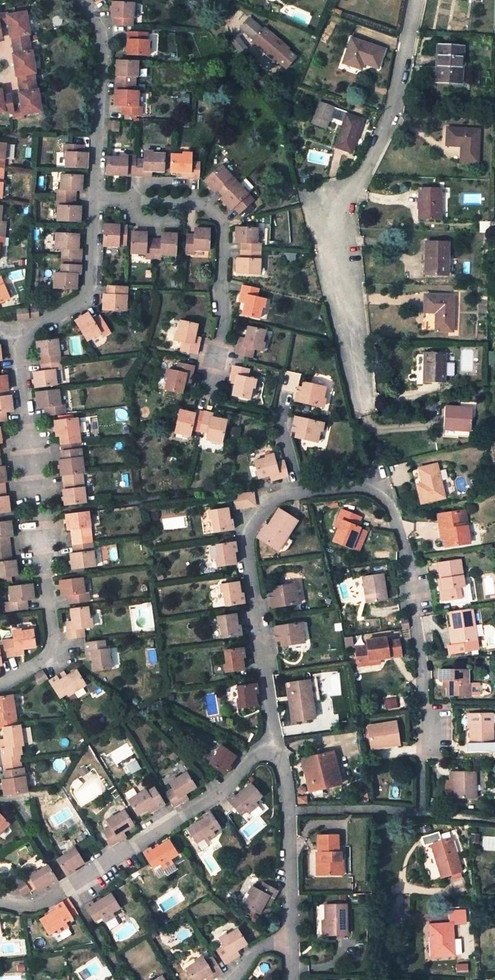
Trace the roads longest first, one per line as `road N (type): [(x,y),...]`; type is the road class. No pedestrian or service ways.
road 1 (residential): [(364,410),(332,217),(390,113),(413,0)]
road 2 (residential): [(300,494),(379,492),(395,517),(411,576),(422,752)]
road 3 (residential): [(0,904),(45,904),(217,794),(250,753),(273,741)]
road 4 (residential): [(210,388),(225,227),(208,208),(95,200)]
road 5 (residential): [(273,741),(245,537),(269,498),(300,494)]
road 6 (residential): [(79,0),(102,41),(95,200)]
road 7 (residential): [(291,944),(284,768),(273,741)]
road 8 (residential): [(0,684),(50,657),(36,523)]
road 9 (residential): [(95,200),(91,295),(18,340)]
road 10 (residential): [(18,340),(32,480)]

